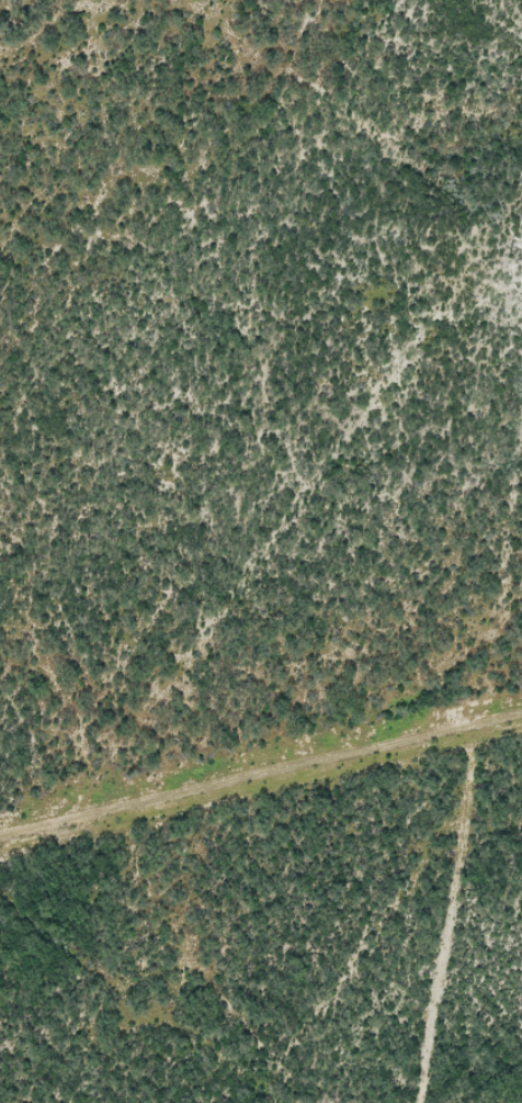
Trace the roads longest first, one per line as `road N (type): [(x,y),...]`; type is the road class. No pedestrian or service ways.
road 1 (residential): [(521,654),(0,770)]

